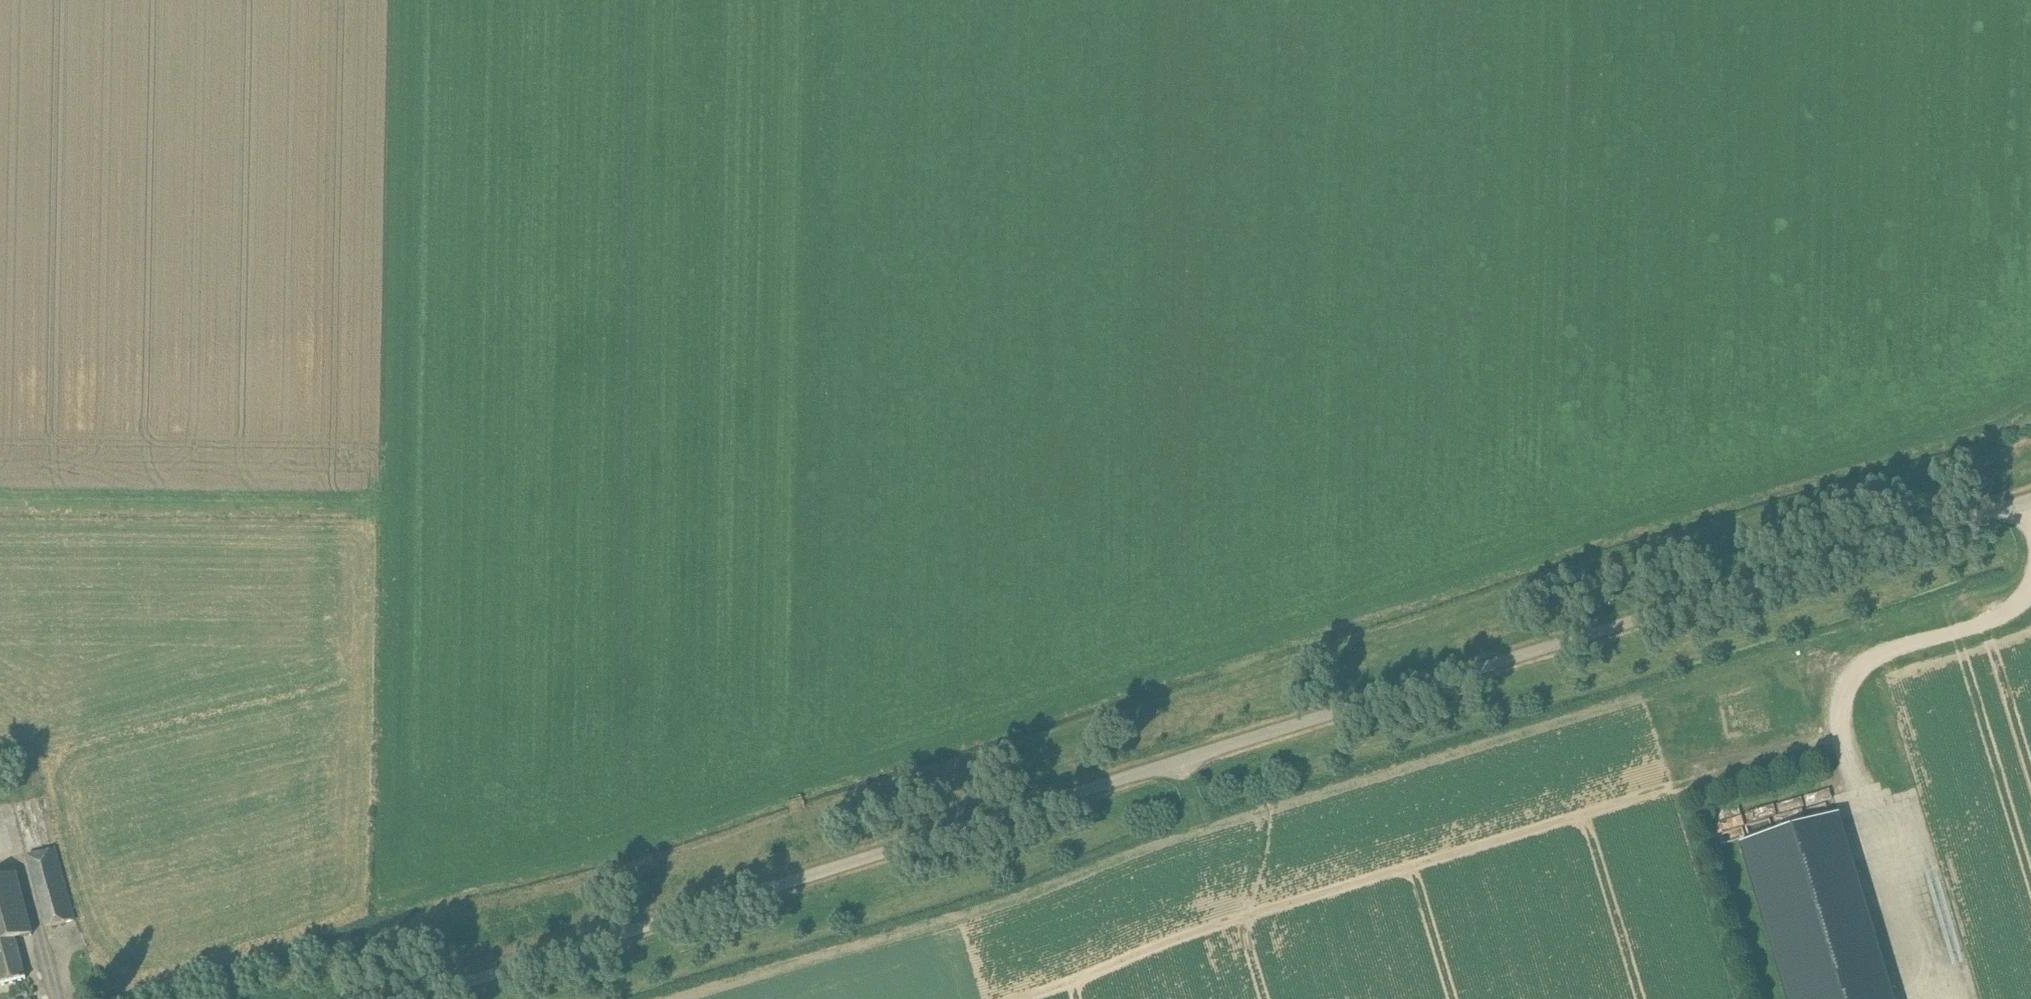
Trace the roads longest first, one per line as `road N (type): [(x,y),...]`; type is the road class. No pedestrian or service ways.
road 1 (unclassified): [(411,998),(2030,502)]

